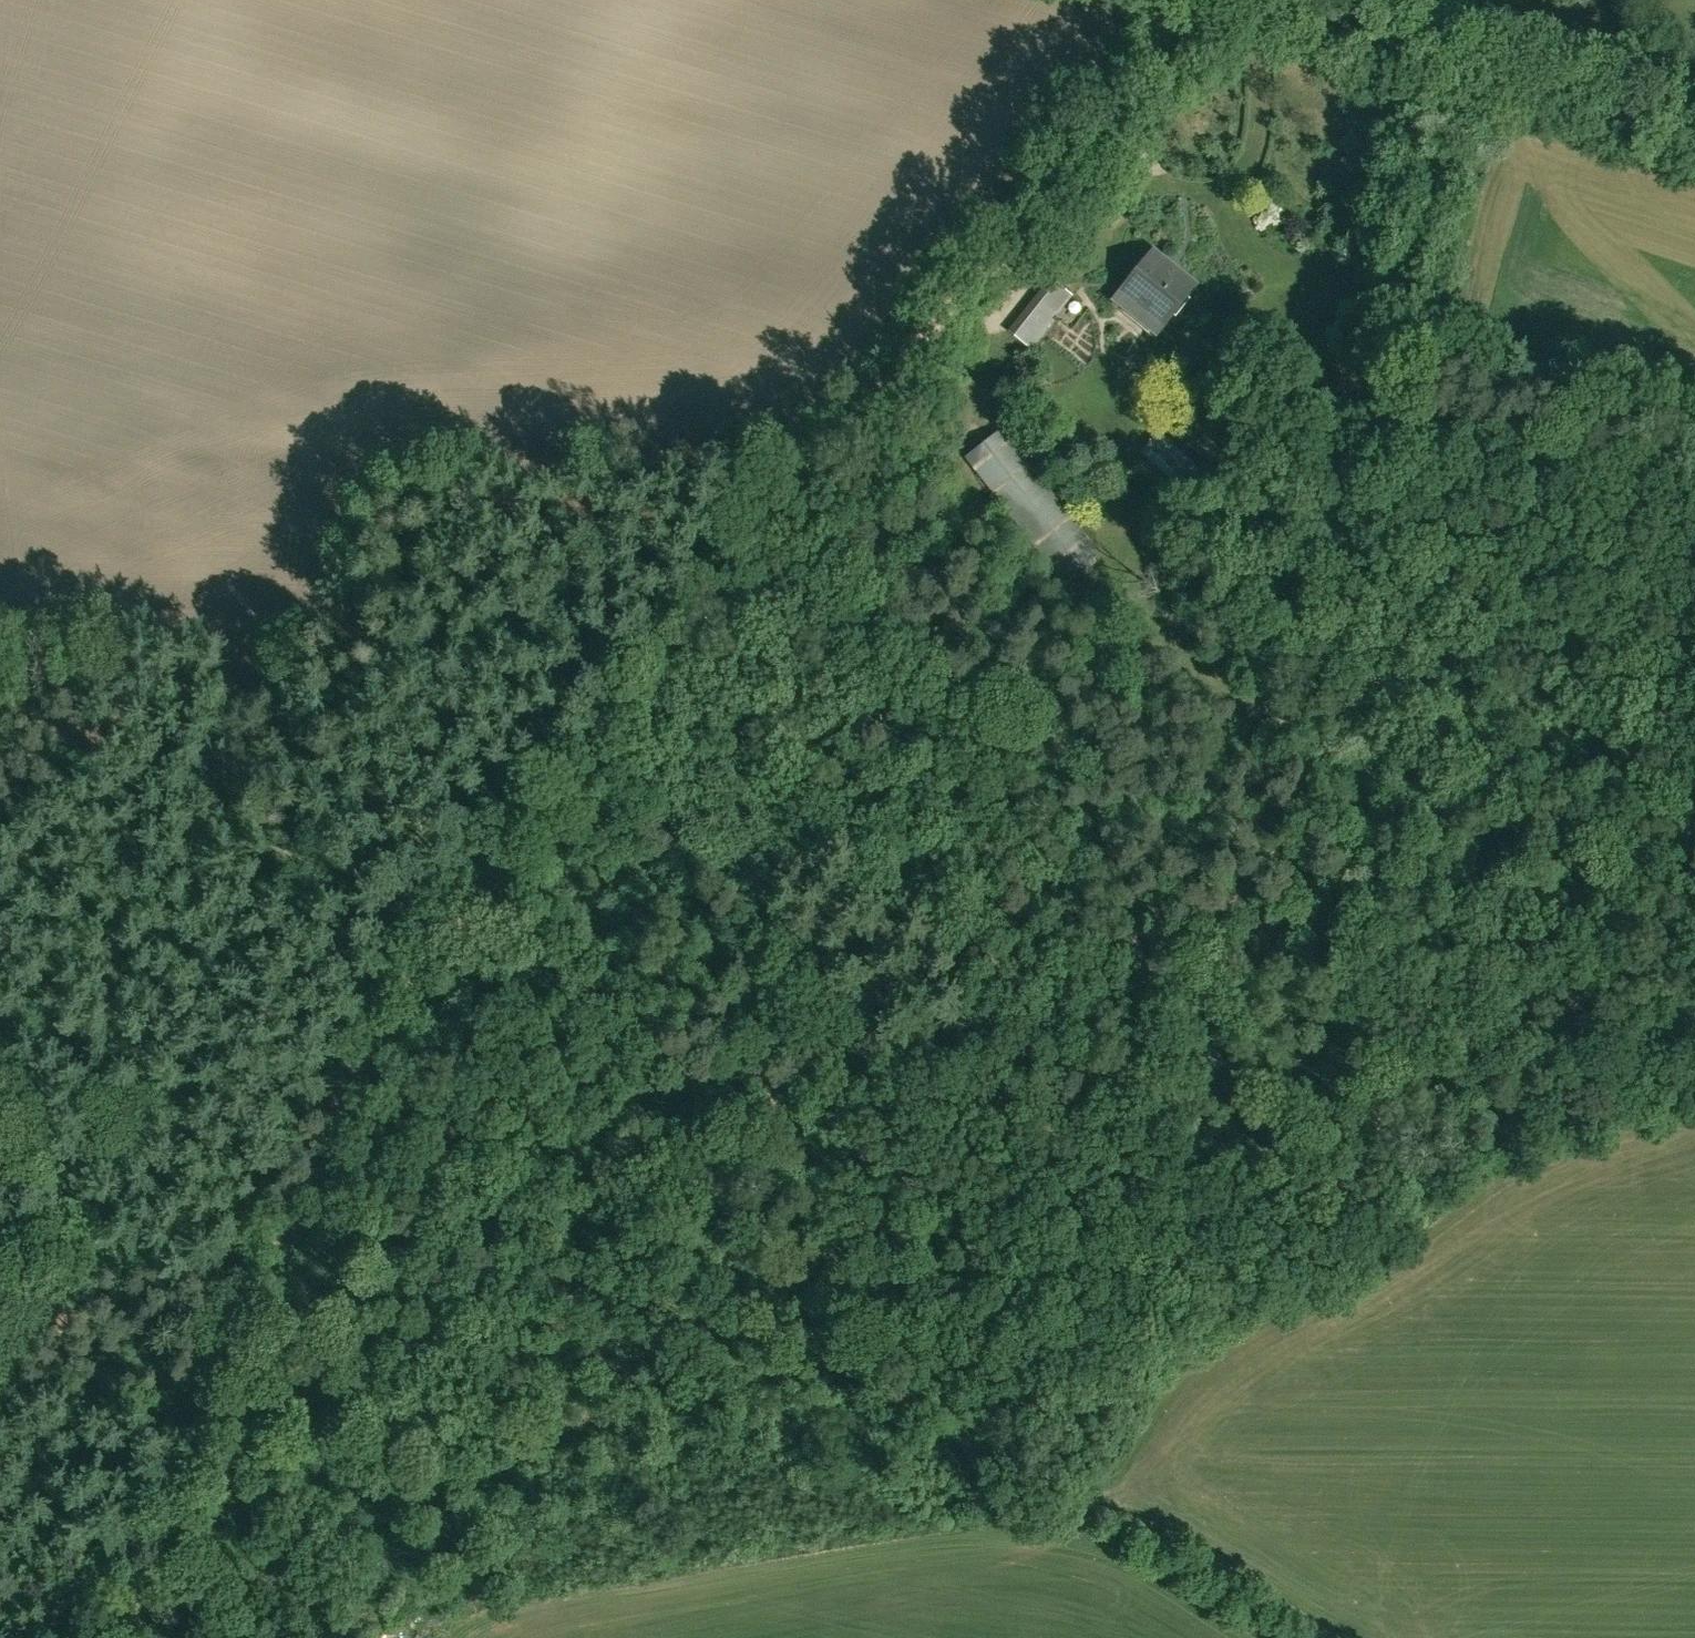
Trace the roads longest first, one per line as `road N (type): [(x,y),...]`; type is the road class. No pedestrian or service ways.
road 1 (track): [(1188,0),(550,796),(379,1028),(327,1120),(268,1286),(176,1500),(134,1637)]
road 2 (track): [(458,1493),(660,1409),(843,1355),(1113,1155),(1415,1136),(1694,995)]
road 3 (unclassified): [(1237,0),(1694,134)]
road 4 (track): [(134,1637),(458,1493)]

